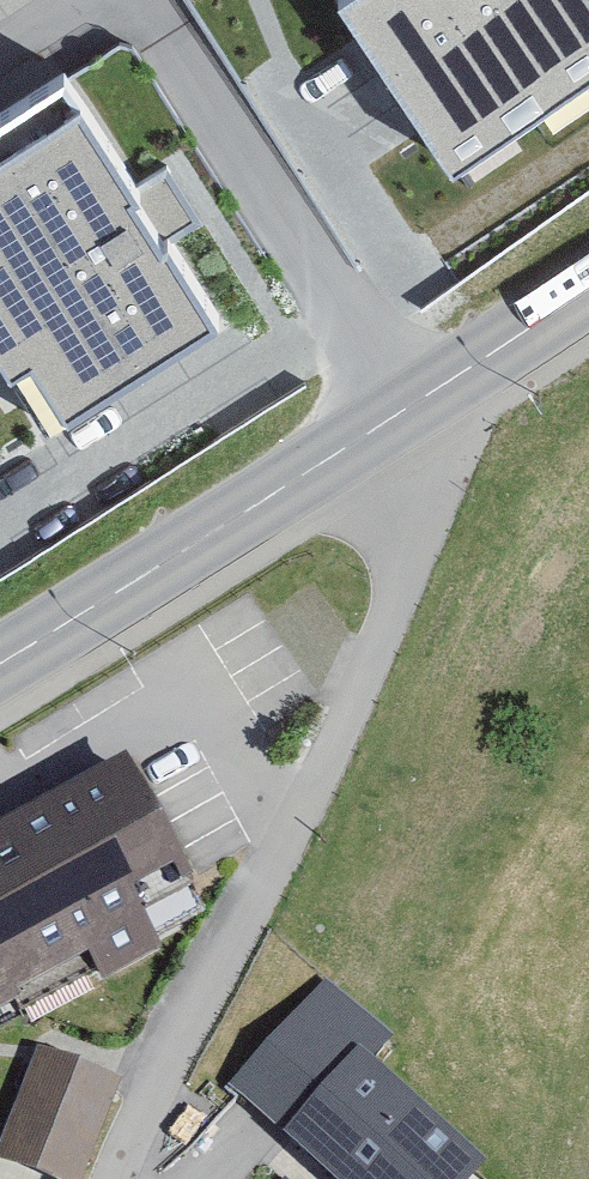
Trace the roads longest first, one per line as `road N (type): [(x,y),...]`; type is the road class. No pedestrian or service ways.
road 1 (residential): [(107,1178),(225,961),(467,372)]
road 2 (secondary): [(467,372),(0,662)]
road 3 (secondary): [(588,296),(467,372)]

